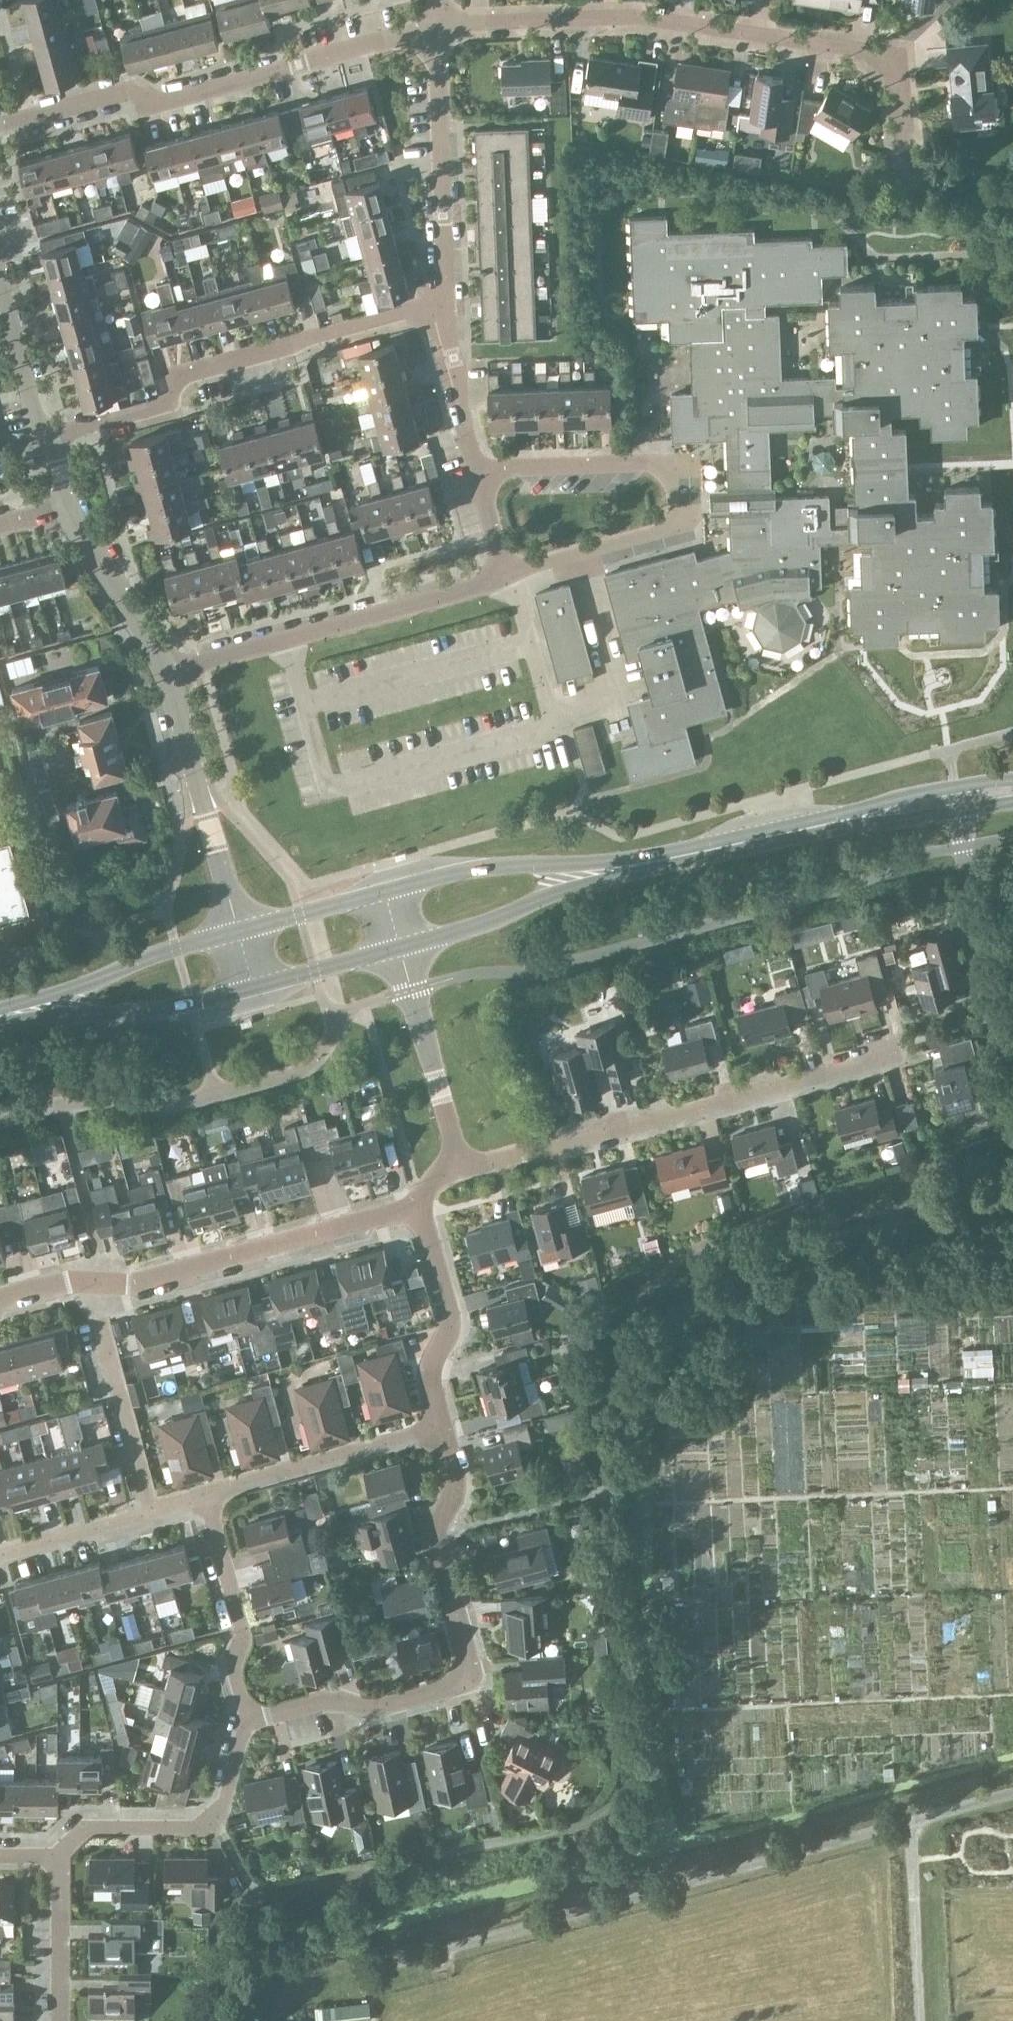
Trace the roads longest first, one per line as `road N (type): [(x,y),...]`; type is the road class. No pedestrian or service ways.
road 1 (residential): [(908,179),(897,54),(635,16),(437,25)]
road 2 (unclassified): [(366,1971),(911,1821)]
road 3 (residential): [(248,1720),(328,1699),(378,1706),(466,1681),(436,1542),(455,1479),(441,1424)]
road 4 (residential): [(460,1169),(902,1051)]
road 5 (residential): [(0,124),(134,89),(160,102),(437,25)]
road 6 (residential): [(41,438),(160,408),(180,375),(447,299)]
road 7 (unclassified): [(504,576),(665,529),(673,519),(672,470),(662,461),(475,469)]
road 8 (unclassified): [(166,672),(504,576)]
road 9 (residential): [(98,1282),(132,1283),(417,1203)]
road 10 (secondary): [(656,861),(642,855),(498,864),(383,891)]
road 11 (residential): [(61,1856),(85,1828),(203,1828),(222,1813),(248,1720)]
road 12 (residential): [(447,299),(437,25)]
road 13 (secondary): [(398,946),(656,861)]
road 14 (unclassified): [(238,930),(166,672)]
road 15 (secondary): [(0,1019),(172,1009),(253,986)]
road 16 (unclassified): [(1012,1059),(978,970),(958,811)]
road 17 (secondary): [(238,930),(0,1013)]
road 18 (residential): [(205,1494),(441,1424)]
road 19 (residential): [(205,1494),(243,1632),(232,1662),(248,1720)]
road 20 (residential): [(152,1508),(97,1319),(98,1282)]
road 21 (residential): [(460,1169),(398,946)]
road 22 (residential): [(441,1424),(429,1370),(449,1322),(417,1203)]
road 23 (secondary): [(656,861),(852,818)]
road 24 (unclassified): [(920,2020),(911,1821)]
road 25 (unclassified): [(166,672),(66,506)]
road 26 (residential): [(475,469),(447,299)]
road 27 (residential): [(61,1856),(60,2020)]
road 28 (residential): [(0,1554),(152,1508)]
road 29 (unclassified): [(0,289),(41,438)]
road 30 (secondary): [(253,986),(398,946)]
road 31 (secondary): [(383,891),(238,930)]

